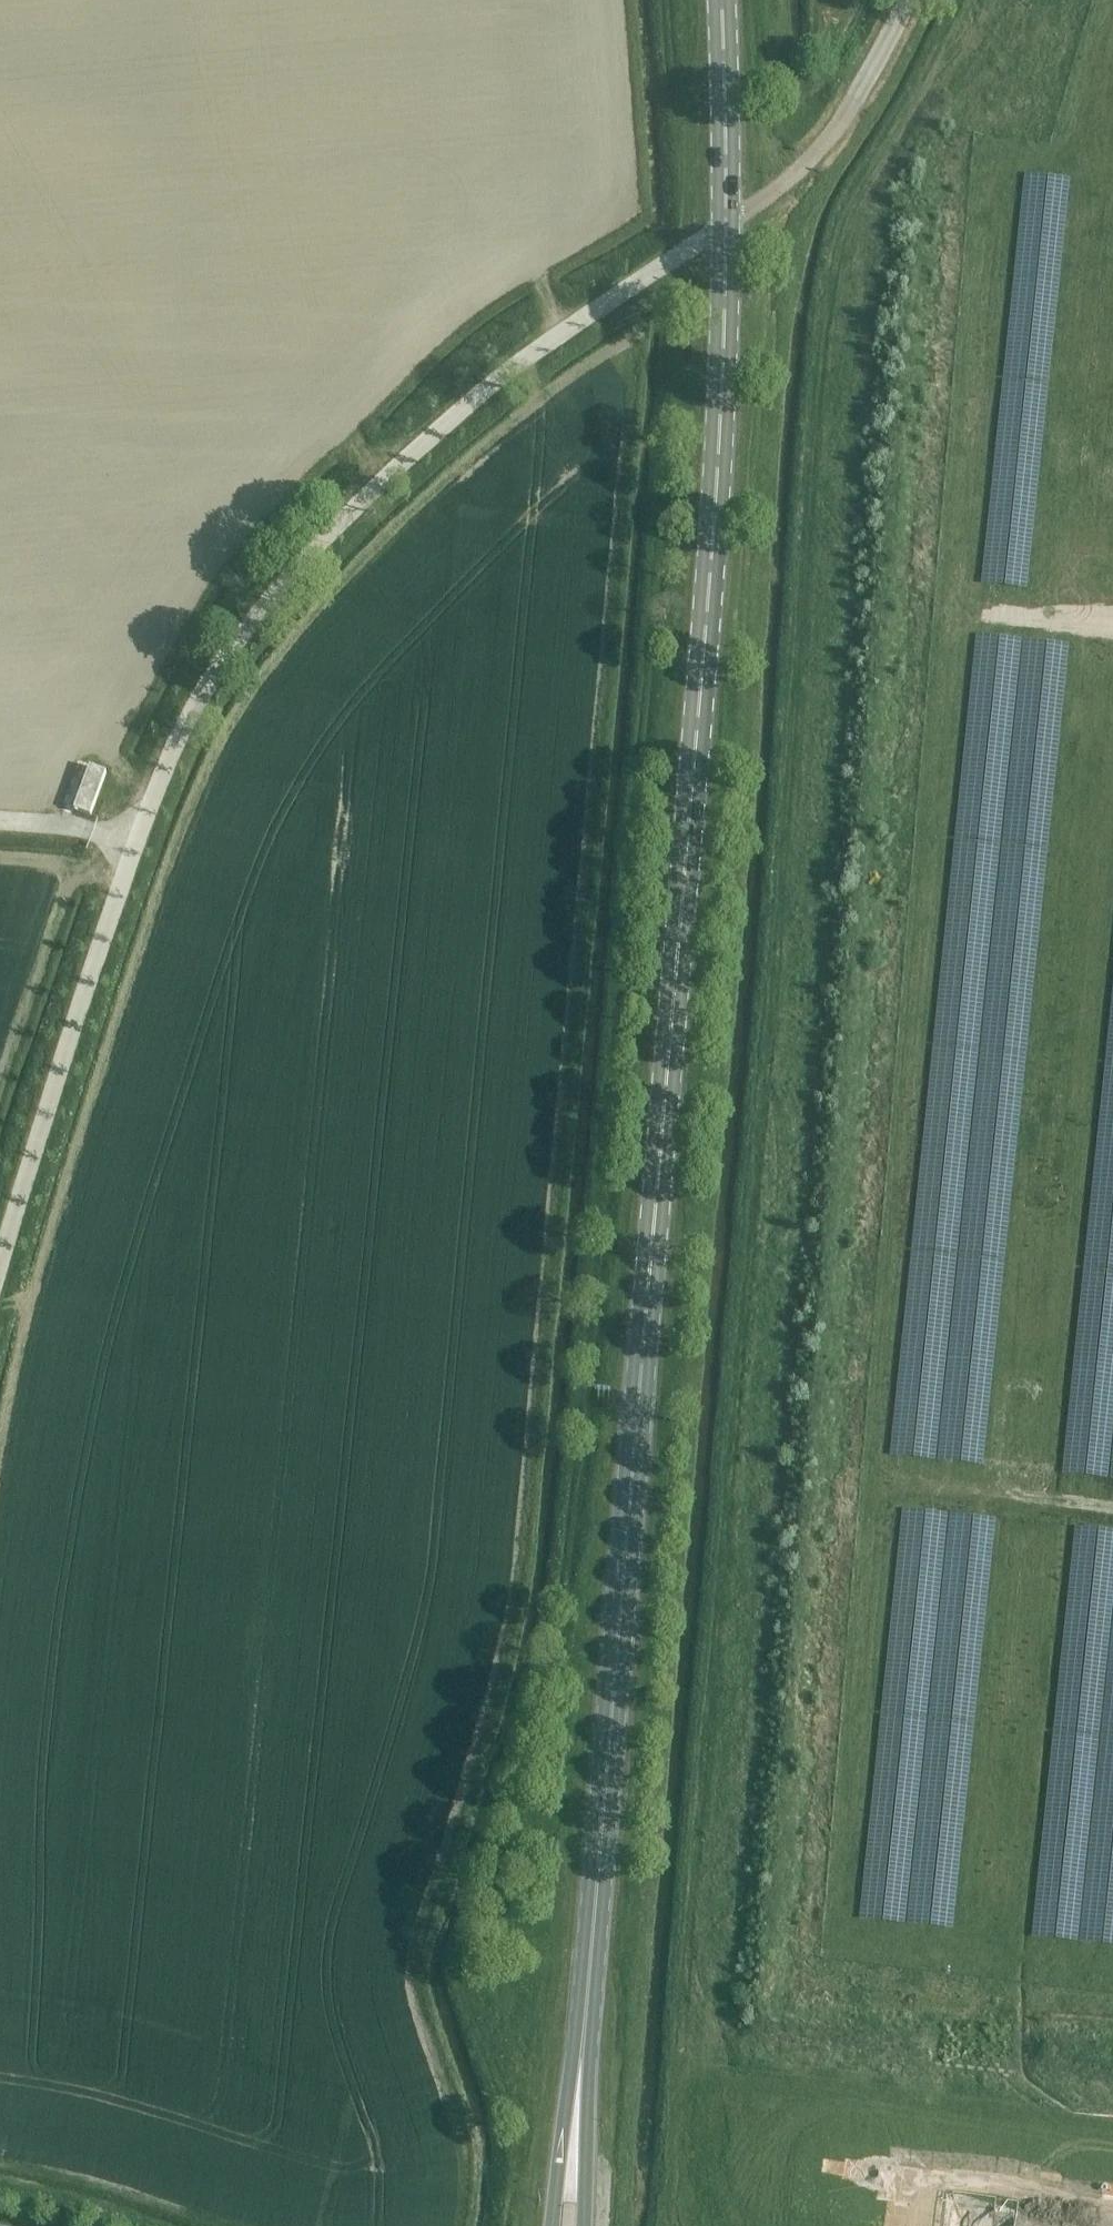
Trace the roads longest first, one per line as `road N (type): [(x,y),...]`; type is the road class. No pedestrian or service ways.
road 1 (secondary): [(567,2225),(720,490),(728,222)]
road 2 (unclassified): [(0,1269),(66,1030),(153,791),(264,610),(429,434),(728,222)]
road 3 (unclassified): [(728,222),(812,158),(910,0)]
road 4 (secondary): [(728,222),(725,0)]

